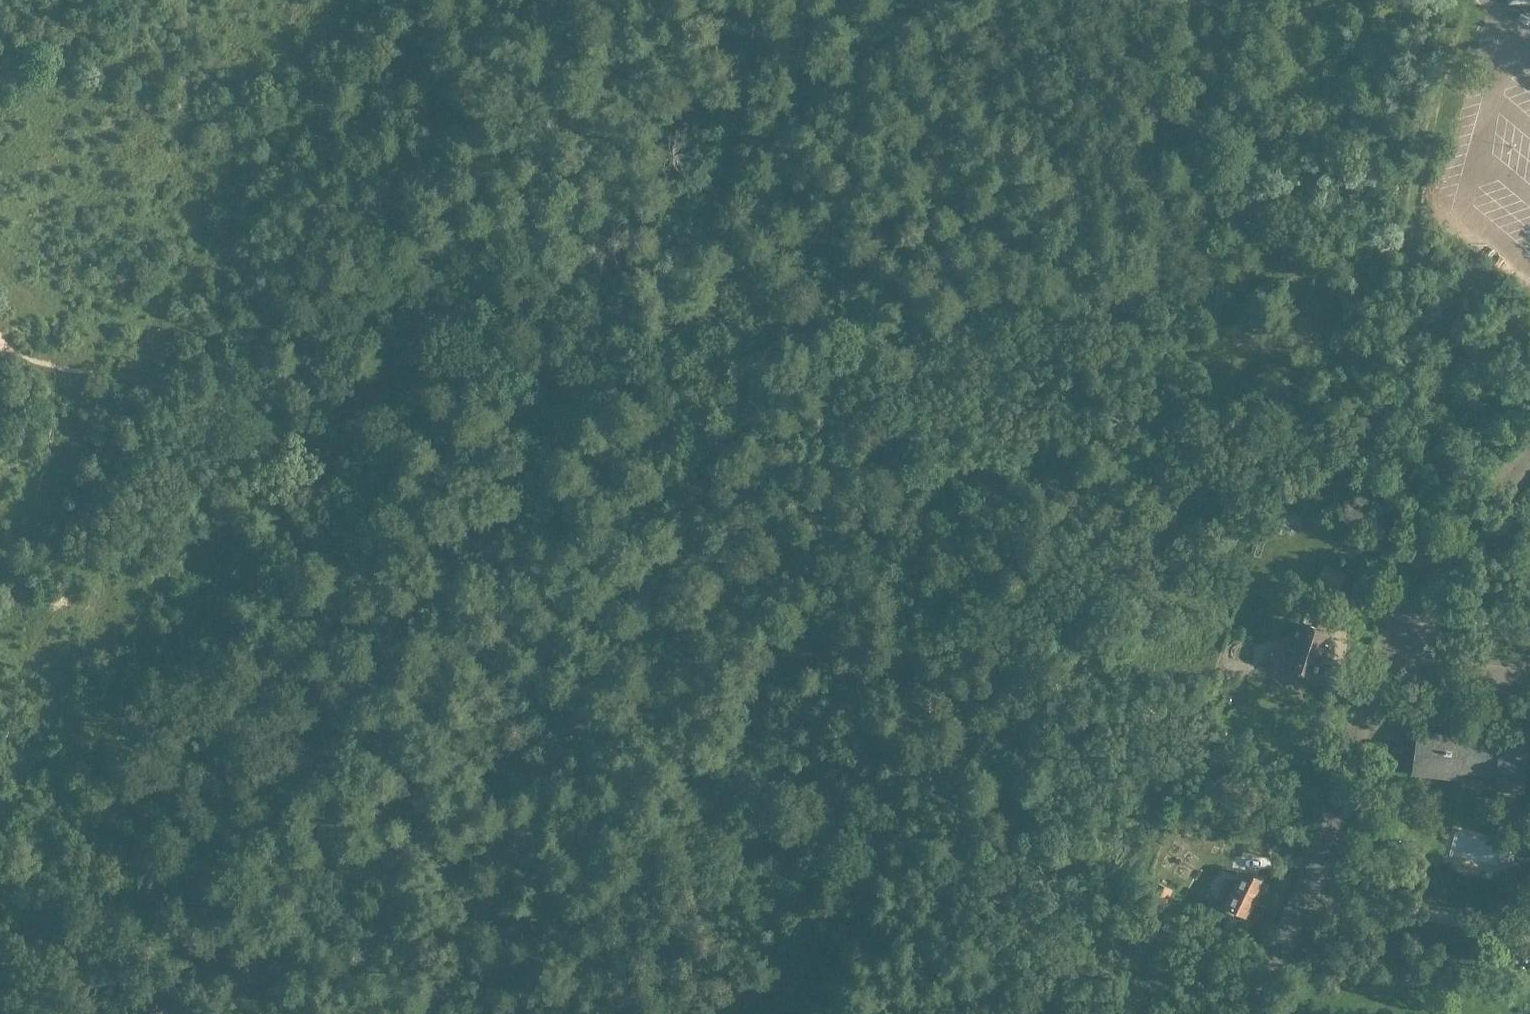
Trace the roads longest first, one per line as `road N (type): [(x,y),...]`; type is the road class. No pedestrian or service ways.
road 1 (residential): [(1246,1013),(1327,849),(1388,658)]
road 2 (residential): [(1388,658),(1460,541),(1529,456)]
road 3 (residential): [(1529,680),(1388,658)]

